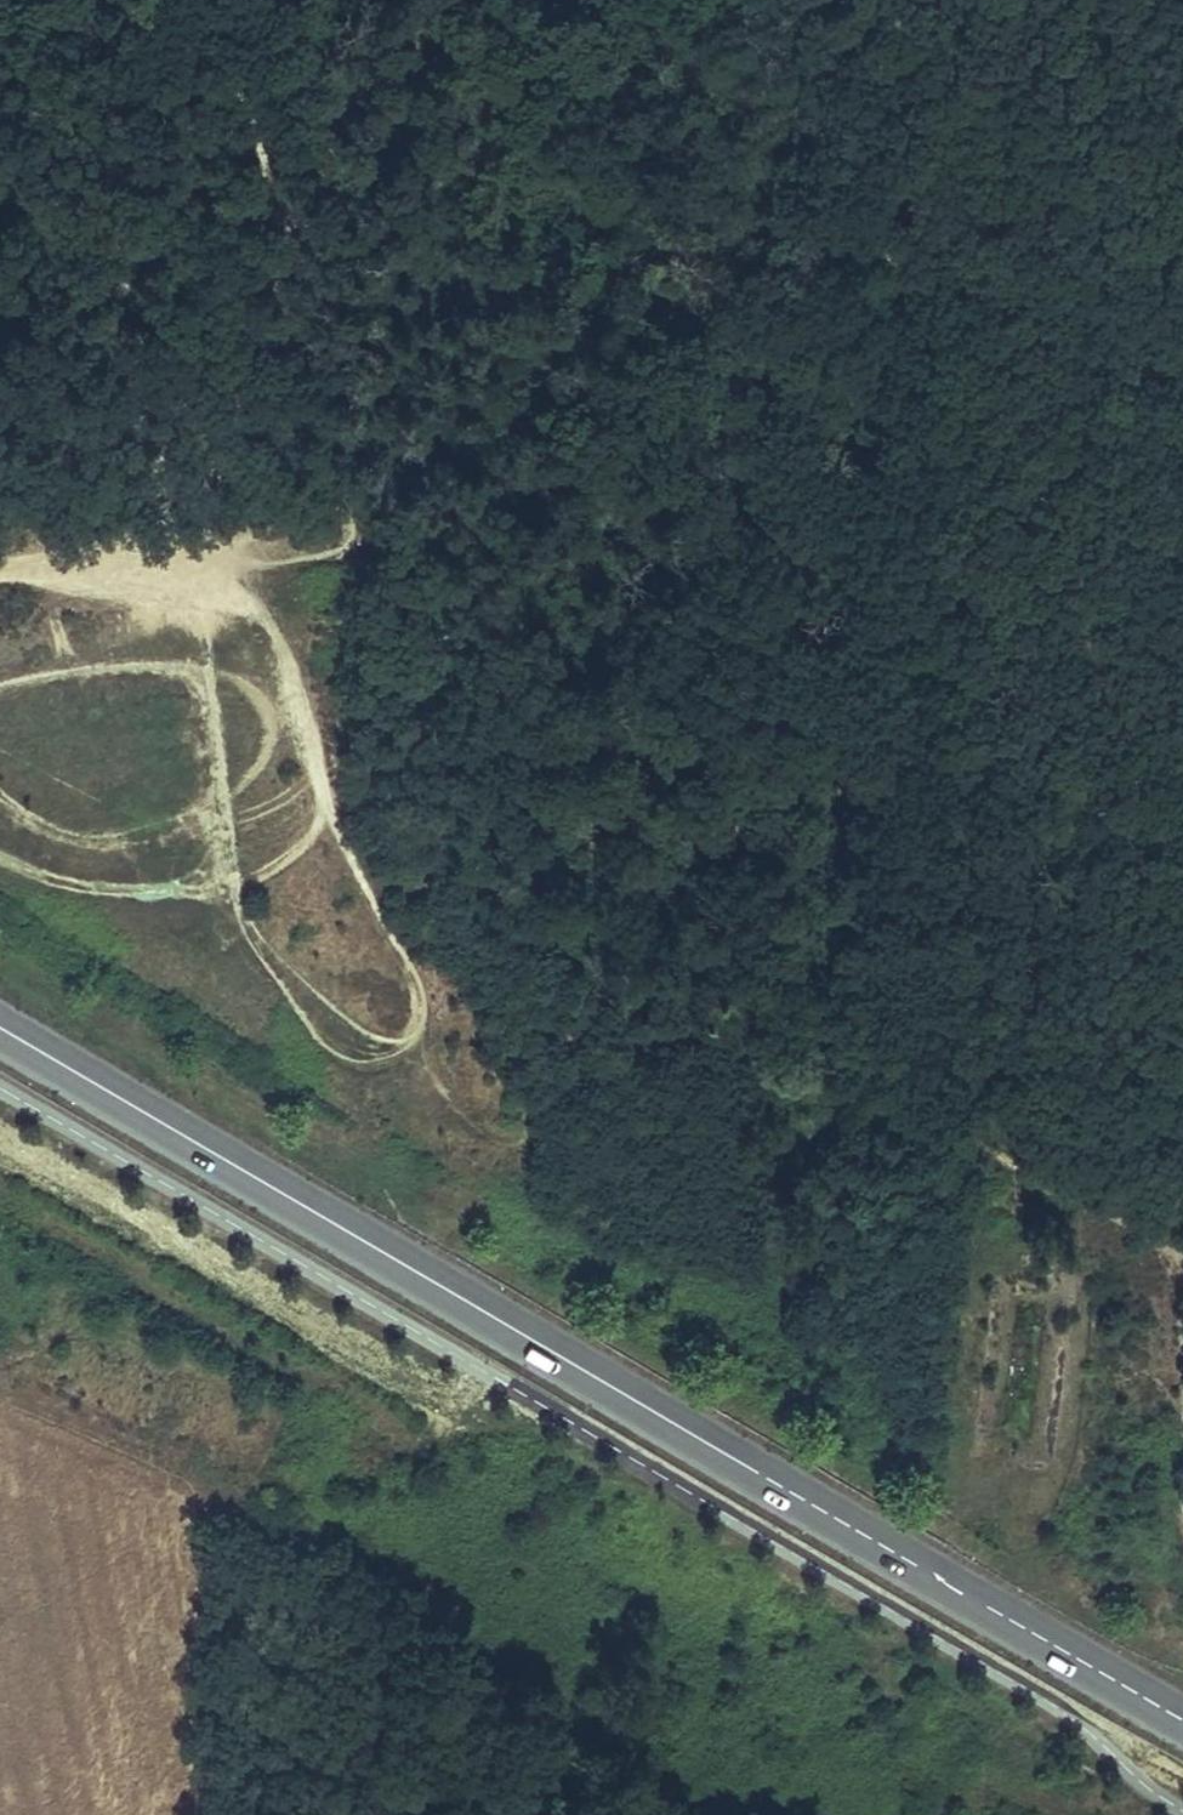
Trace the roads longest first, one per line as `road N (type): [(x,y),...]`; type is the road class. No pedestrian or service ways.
road 1 (secondary): [(0,1029),(1182,1719)]
road 2 (track): [(194,678),(212,817),(244,939),(312,1035),(376,1053),(395,1046),(417,1003),(408,959),(359,879),(333,812),(282,619),(241,592),(180,575),(186,621)]
road 3 (track): [(716,0),(779,113),(868,232),(1042,518),(1151,817),(1182,882)]
road 4 (track): [(0,707),(94,688),(232,676),(269,708),(275,747),(212,817),(116,855),(46,857),(0,841)]
road 5 (track): [(0,850),(113,898),(237,892),(273,871),(333,812)]
road 6 (track): [(180,575),(0,583)]

